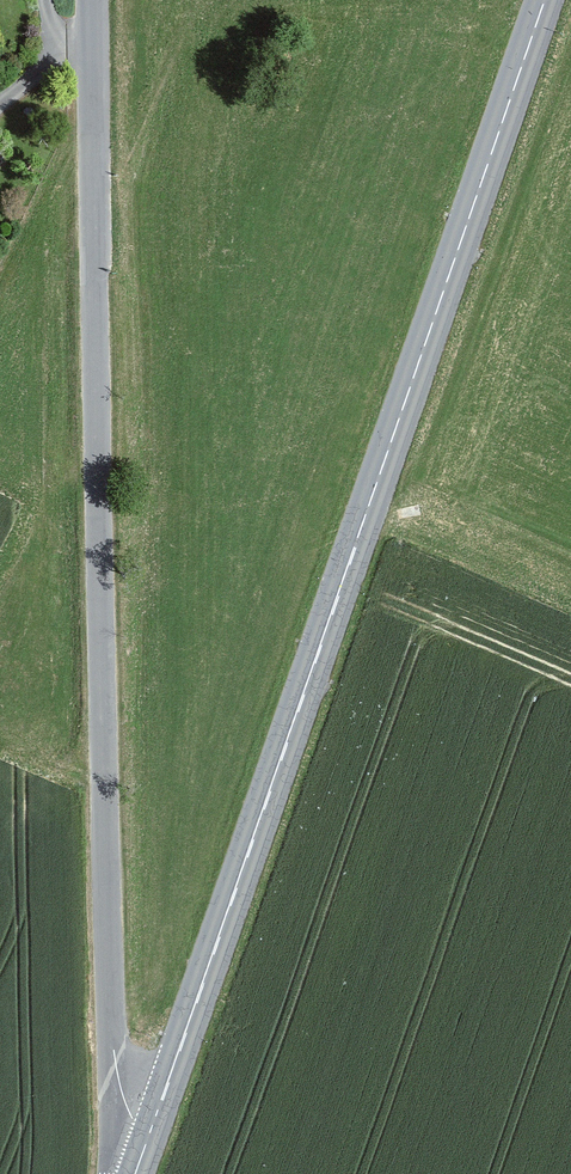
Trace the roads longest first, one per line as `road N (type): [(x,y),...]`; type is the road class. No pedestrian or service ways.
road 1 (secondary): [(539,0),(130,1173)]
road 2 (residential): [(114,1173),(86,0)]

